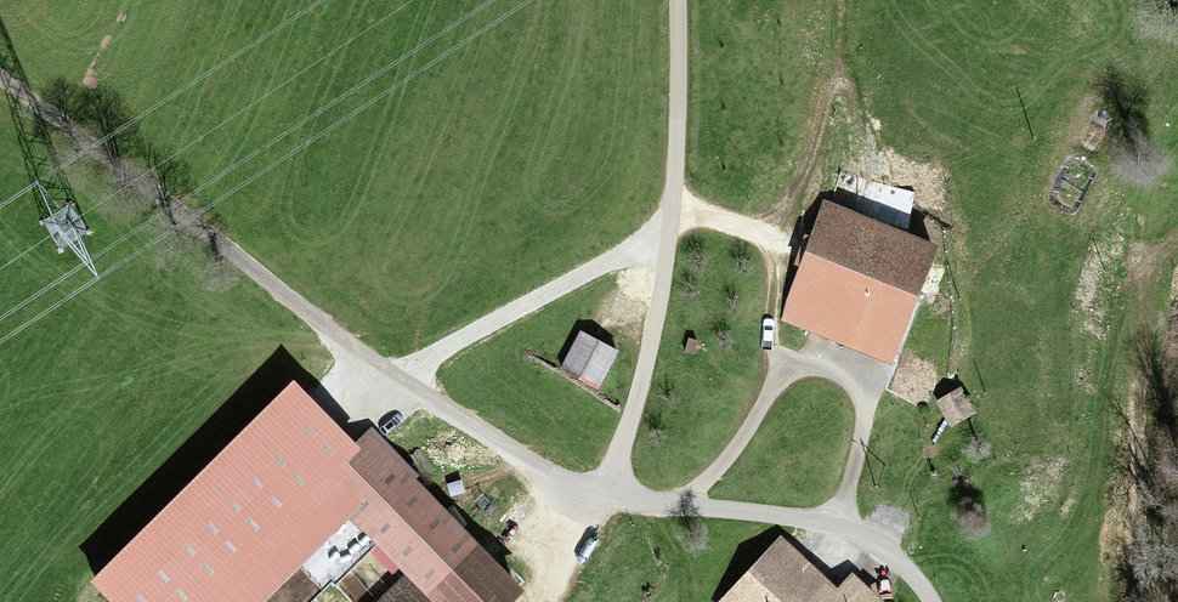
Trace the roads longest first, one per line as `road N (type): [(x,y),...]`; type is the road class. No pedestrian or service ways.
road 1 (unclassified): [(598,491),(541,470),(391,374),(0,78)]
road 2 (unclassified): [(669,0),(668,163),(653,309),(598,491)]
road 3 (unclassified): [(925,601),(884,554),(836,528),(598,491)]
road 4 (track): [(1177,260),(1148,345),(1125,601)]
road 5 (track): [(391,374),(662,230)]

